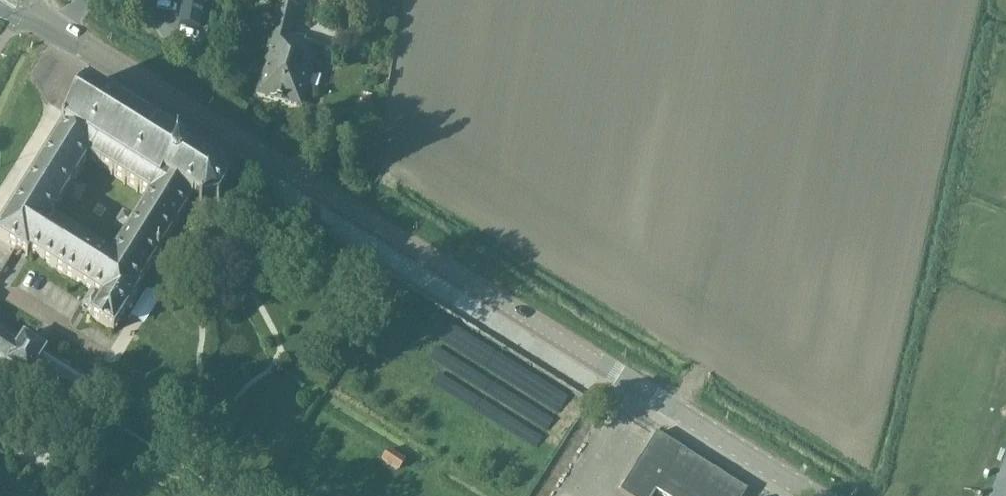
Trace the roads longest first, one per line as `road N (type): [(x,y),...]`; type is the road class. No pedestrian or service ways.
road 1 (tertiary): [(822,495),(23,10)]

